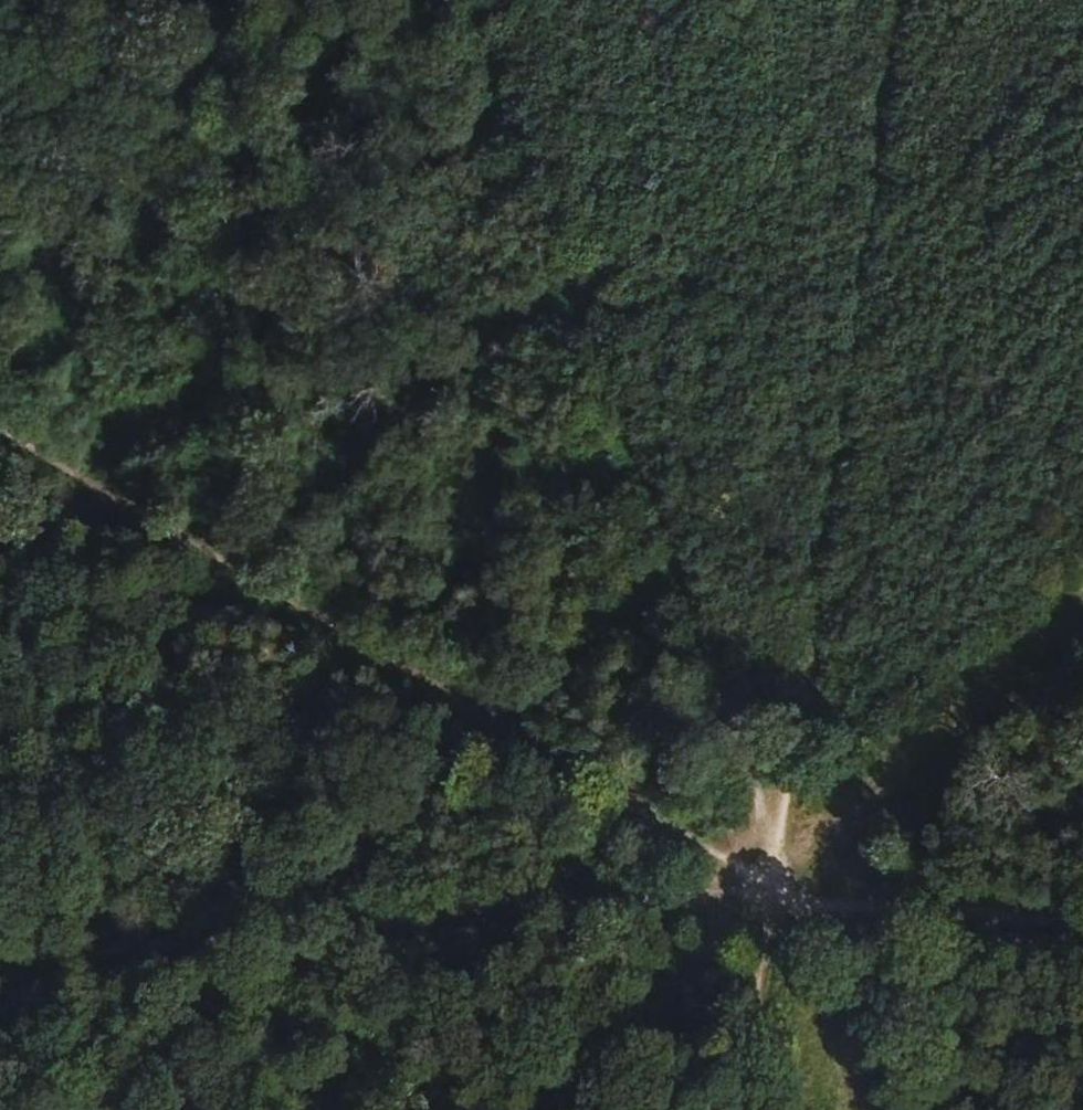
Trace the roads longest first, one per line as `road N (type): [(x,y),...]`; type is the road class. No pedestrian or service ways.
road 1 (track): [(780,867),(470,0)]
road 2 (track): [(780,867),(684,830),(0,434)]
road 3 (track): [(780,867),(902,0)]
road 4 (track): [(780,867),(0,964)]
road 5 (track): [(1082,576),(780,867)]
road 6 (track): [(780,867),(535,1109)]
road 7 (track): [(1082,904),(780,867)]
road 8 (track): [(867,1109),(780,867)]
road 9 (track): [(744,1109),(780,867)]

